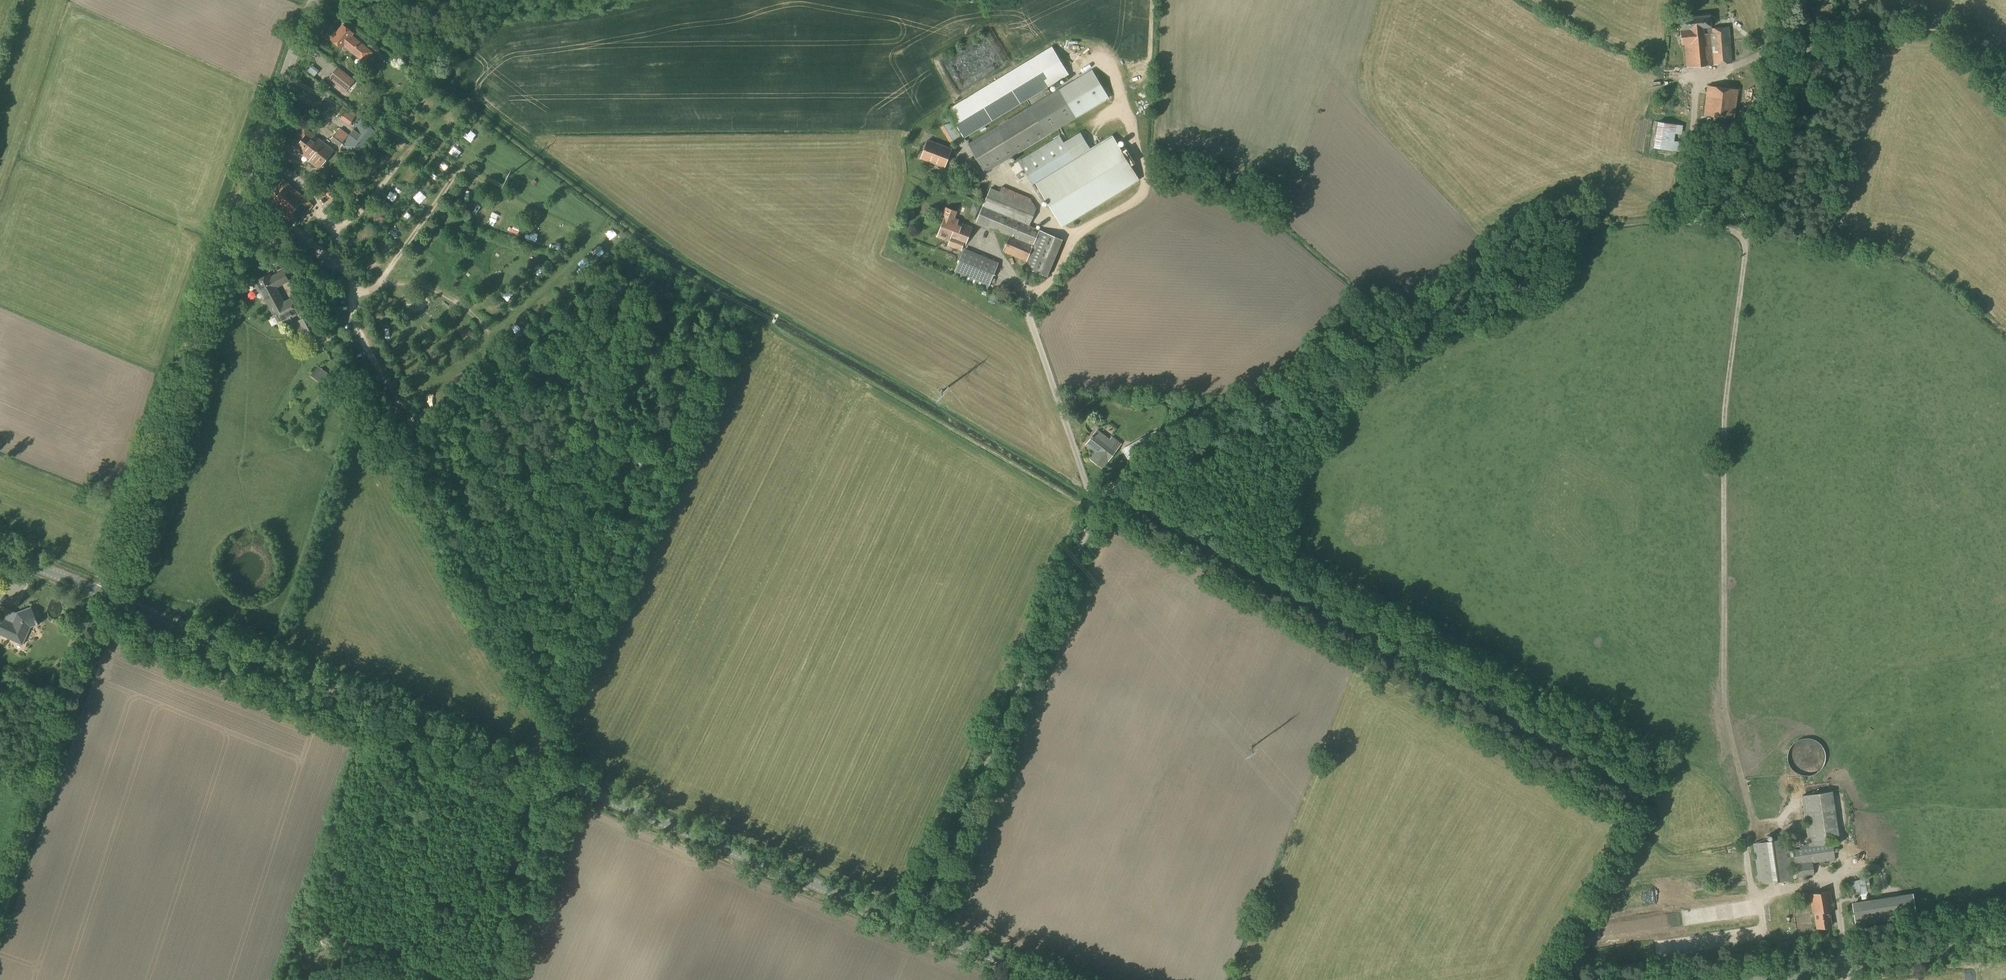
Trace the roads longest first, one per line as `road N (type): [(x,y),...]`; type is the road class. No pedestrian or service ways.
road 1 (track): [(1678,221),(1745,234),(1725,402),(1725,721),(1751,824),(1749,872),(1758,895),(1833,880),(1841,967)]
road 2 (secondary): [(913,926),(106,597)]
road 3 (track): [(244,195),(570,782)]
road 4 (unclassified): [(913,926),(1096,509),(1025,307)]
road 5 (track): [(1678,221),(1513,251),(1113,498)]
road 6 (tertiary): [(106,597),(316,0)]
road 7 (unclassified): [(0,908),(106,597)]
road 8 (track): [(2005,93),(1973,49),(1947,35),(1794,50),(1780,43)]
road 9 (unclassified): [(1761,979),(2005,941)]
road 10 (secondary): [(1045,979),(913,926)]

